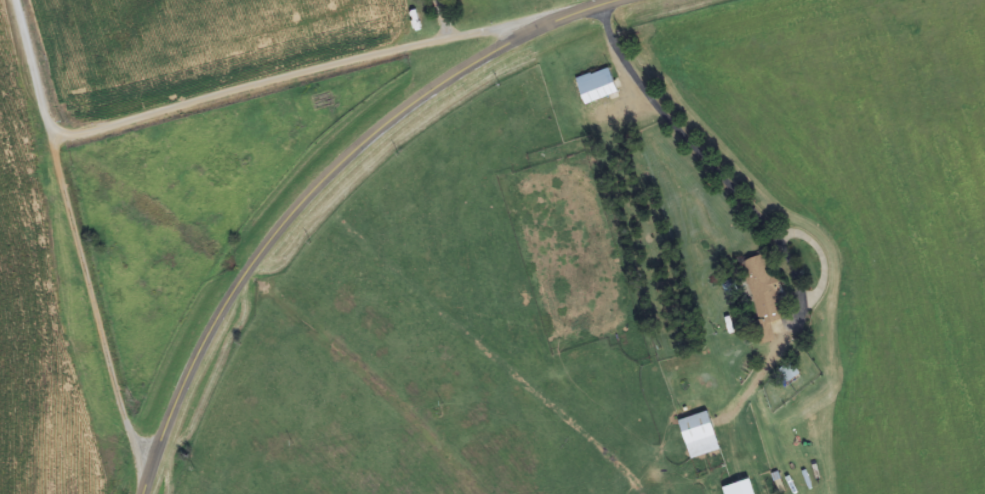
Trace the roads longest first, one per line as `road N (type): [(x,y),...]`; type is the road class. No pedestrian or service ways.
road 1 (tertiary): [(144,493),(188,371),(231,295),(281,225),(348,154),(457,69),(538,25),(621,0)]
road 2 (residential): [(171,415),(125,390),(102,288),(86,279),(68,152),(371,94),(397,115)]
road 3 (residential): [(594,8),(808,245),(816,285),(745,390)]

